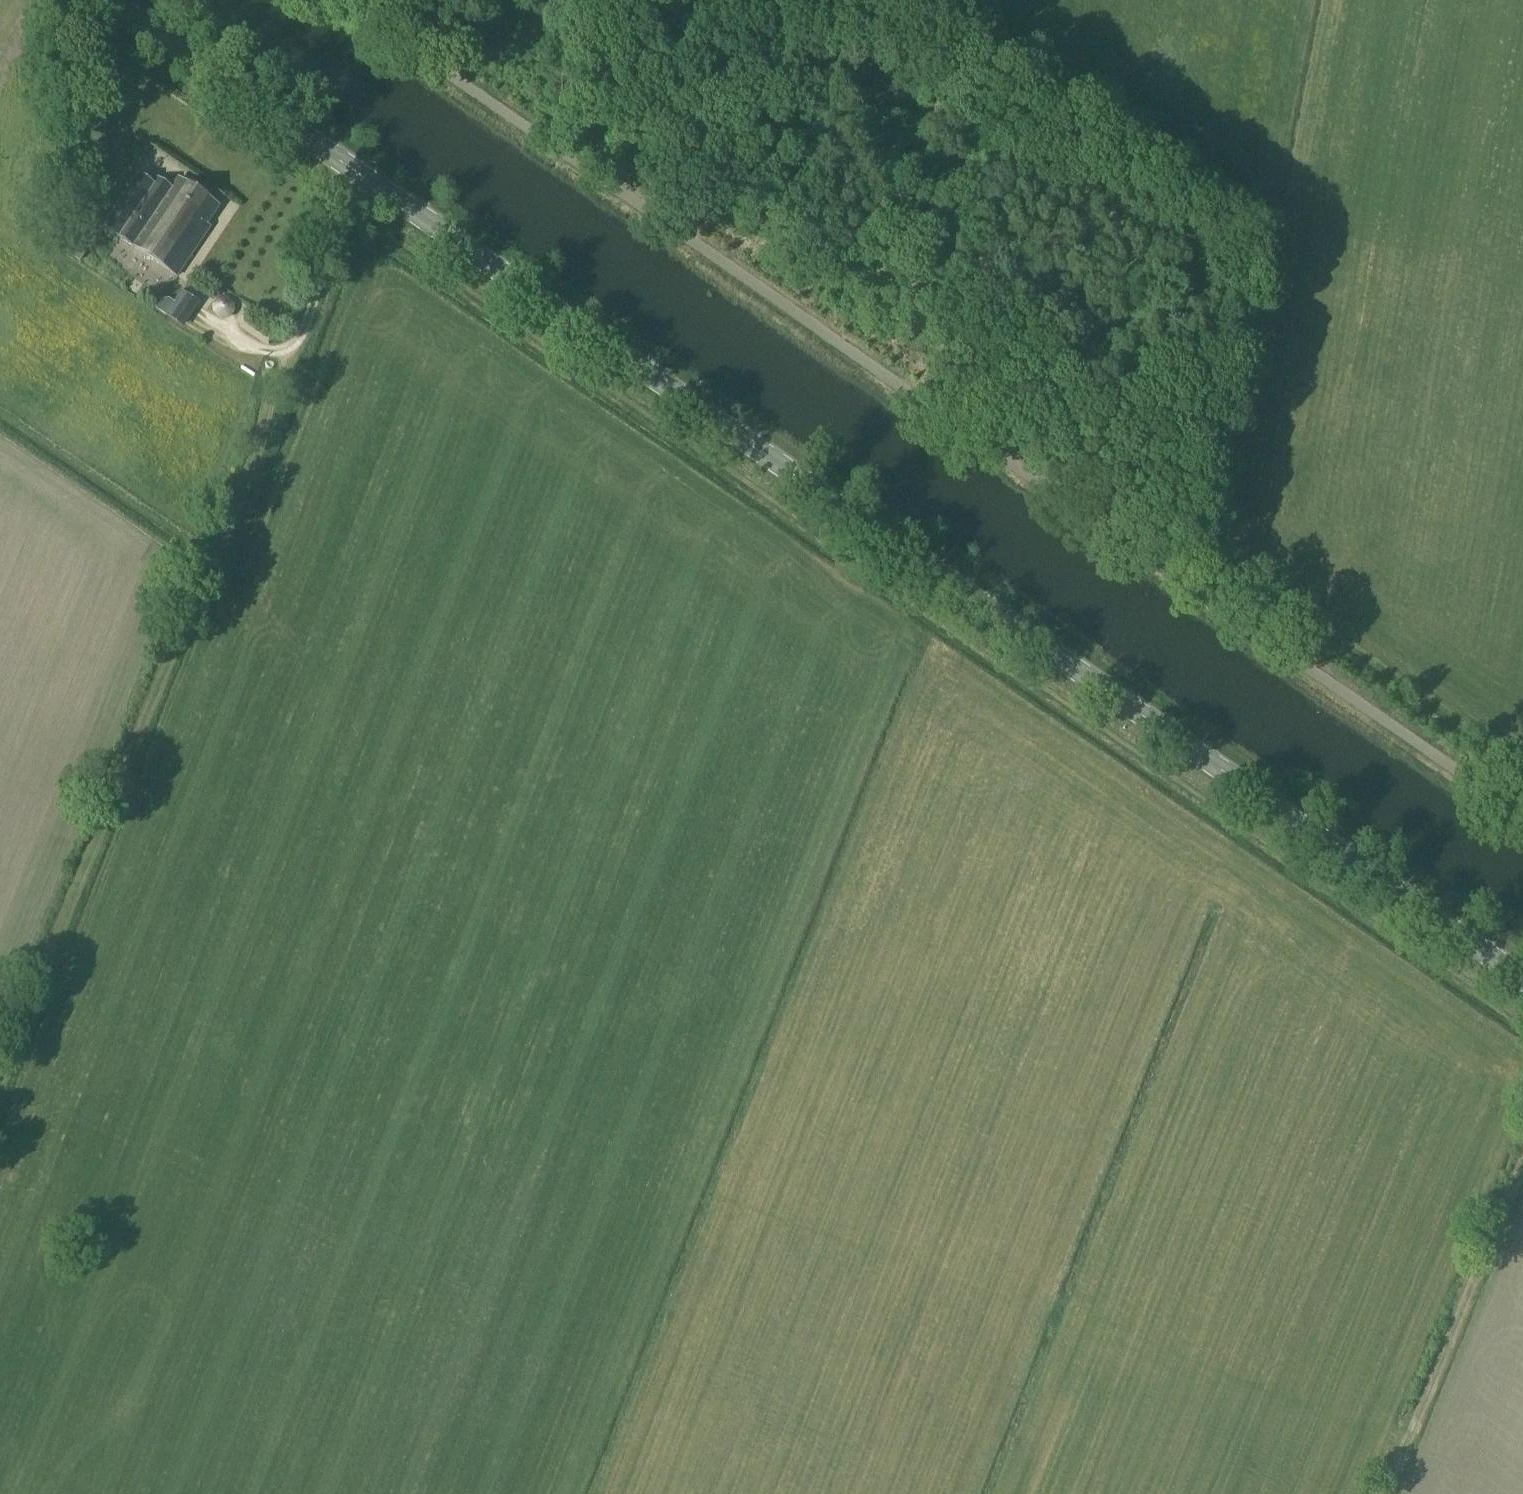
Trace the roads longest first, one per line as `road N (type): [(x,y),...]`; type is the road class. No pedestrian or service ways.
road 1 (secondary): [(1522,983),(107,0)]
road 2 (track): [(0,1080),(361,176)]
road 3 (track): [(1382,1493),(1522,1154)]

